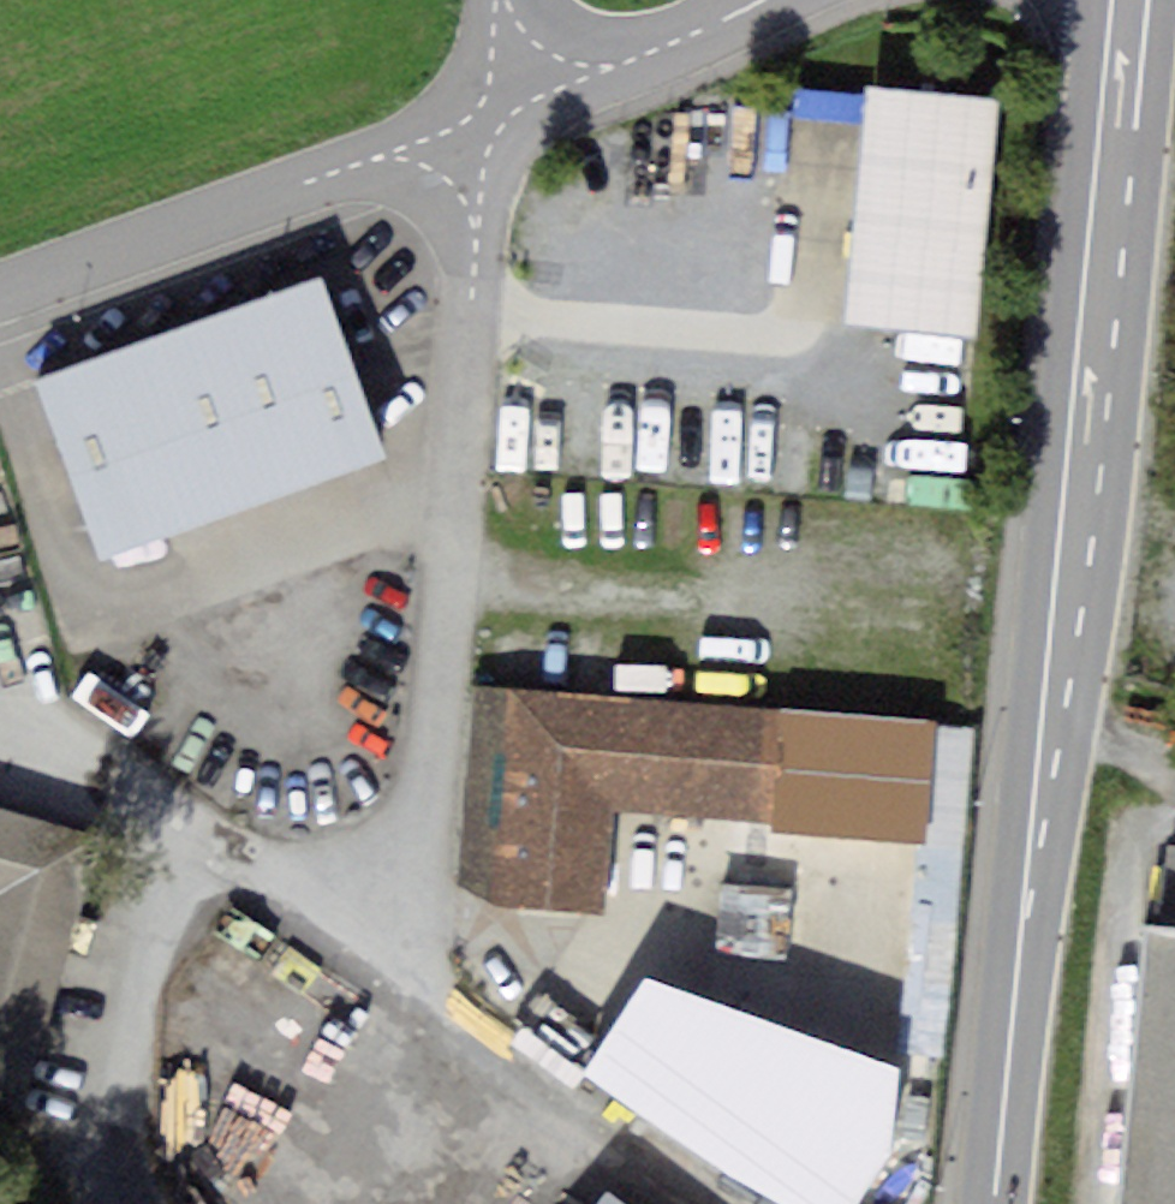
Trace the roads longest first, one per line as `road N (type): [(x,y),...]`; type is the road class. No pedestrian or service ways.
road 1 (primary): [(1115,0),(1003,1203)]
road 2 (residential): [(496,107),(409,960)]
road 3 (residential): [(0,288),(496,107)]
road 4 (residential): [(752,1203),(409,960)]
road 5 (residential): [(496,107),(790,0)]
road 6 (residential): [(409,960),(184,828)]

